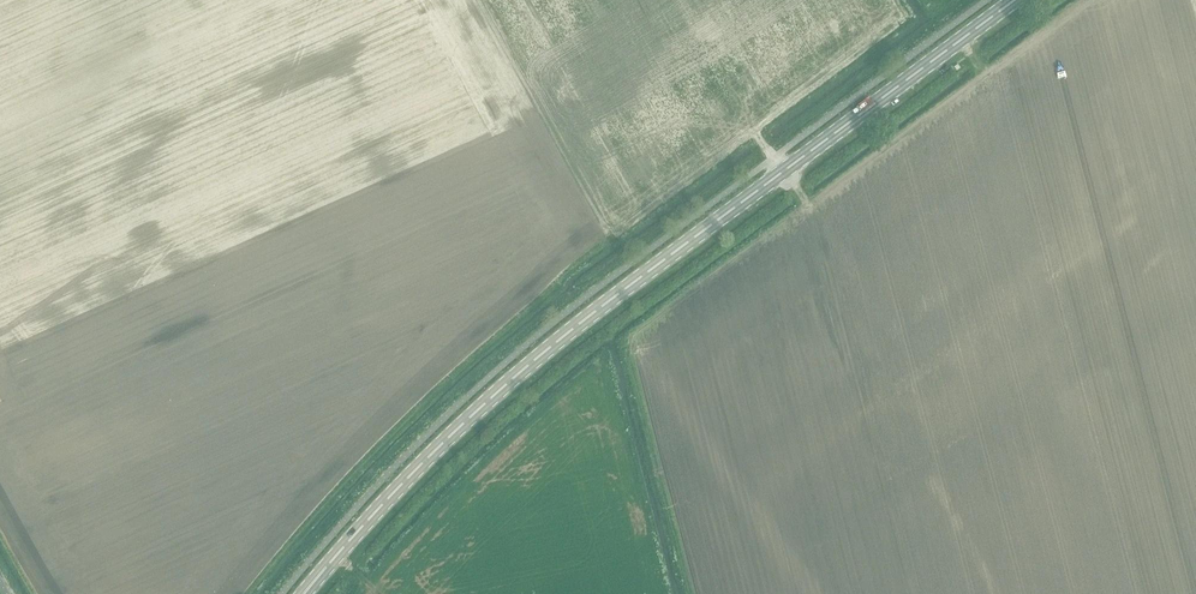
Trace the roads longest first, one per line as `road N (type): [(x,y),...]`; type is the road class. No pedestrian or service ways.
road 1 (secondary): [(304,593),(411,470),(550,345),(1014,0)]

